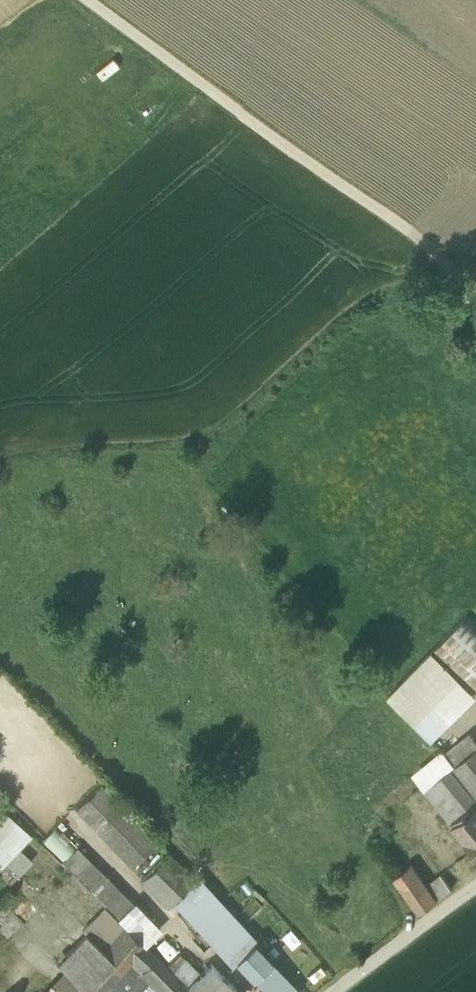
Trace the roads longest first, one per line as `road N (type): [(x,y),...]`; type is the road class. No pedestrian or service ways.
road 1 (unclassified): [(475,307),(444,254),(409,226),(97,0)]
road 2 (unclassified): [(475,881),(323,991)]

